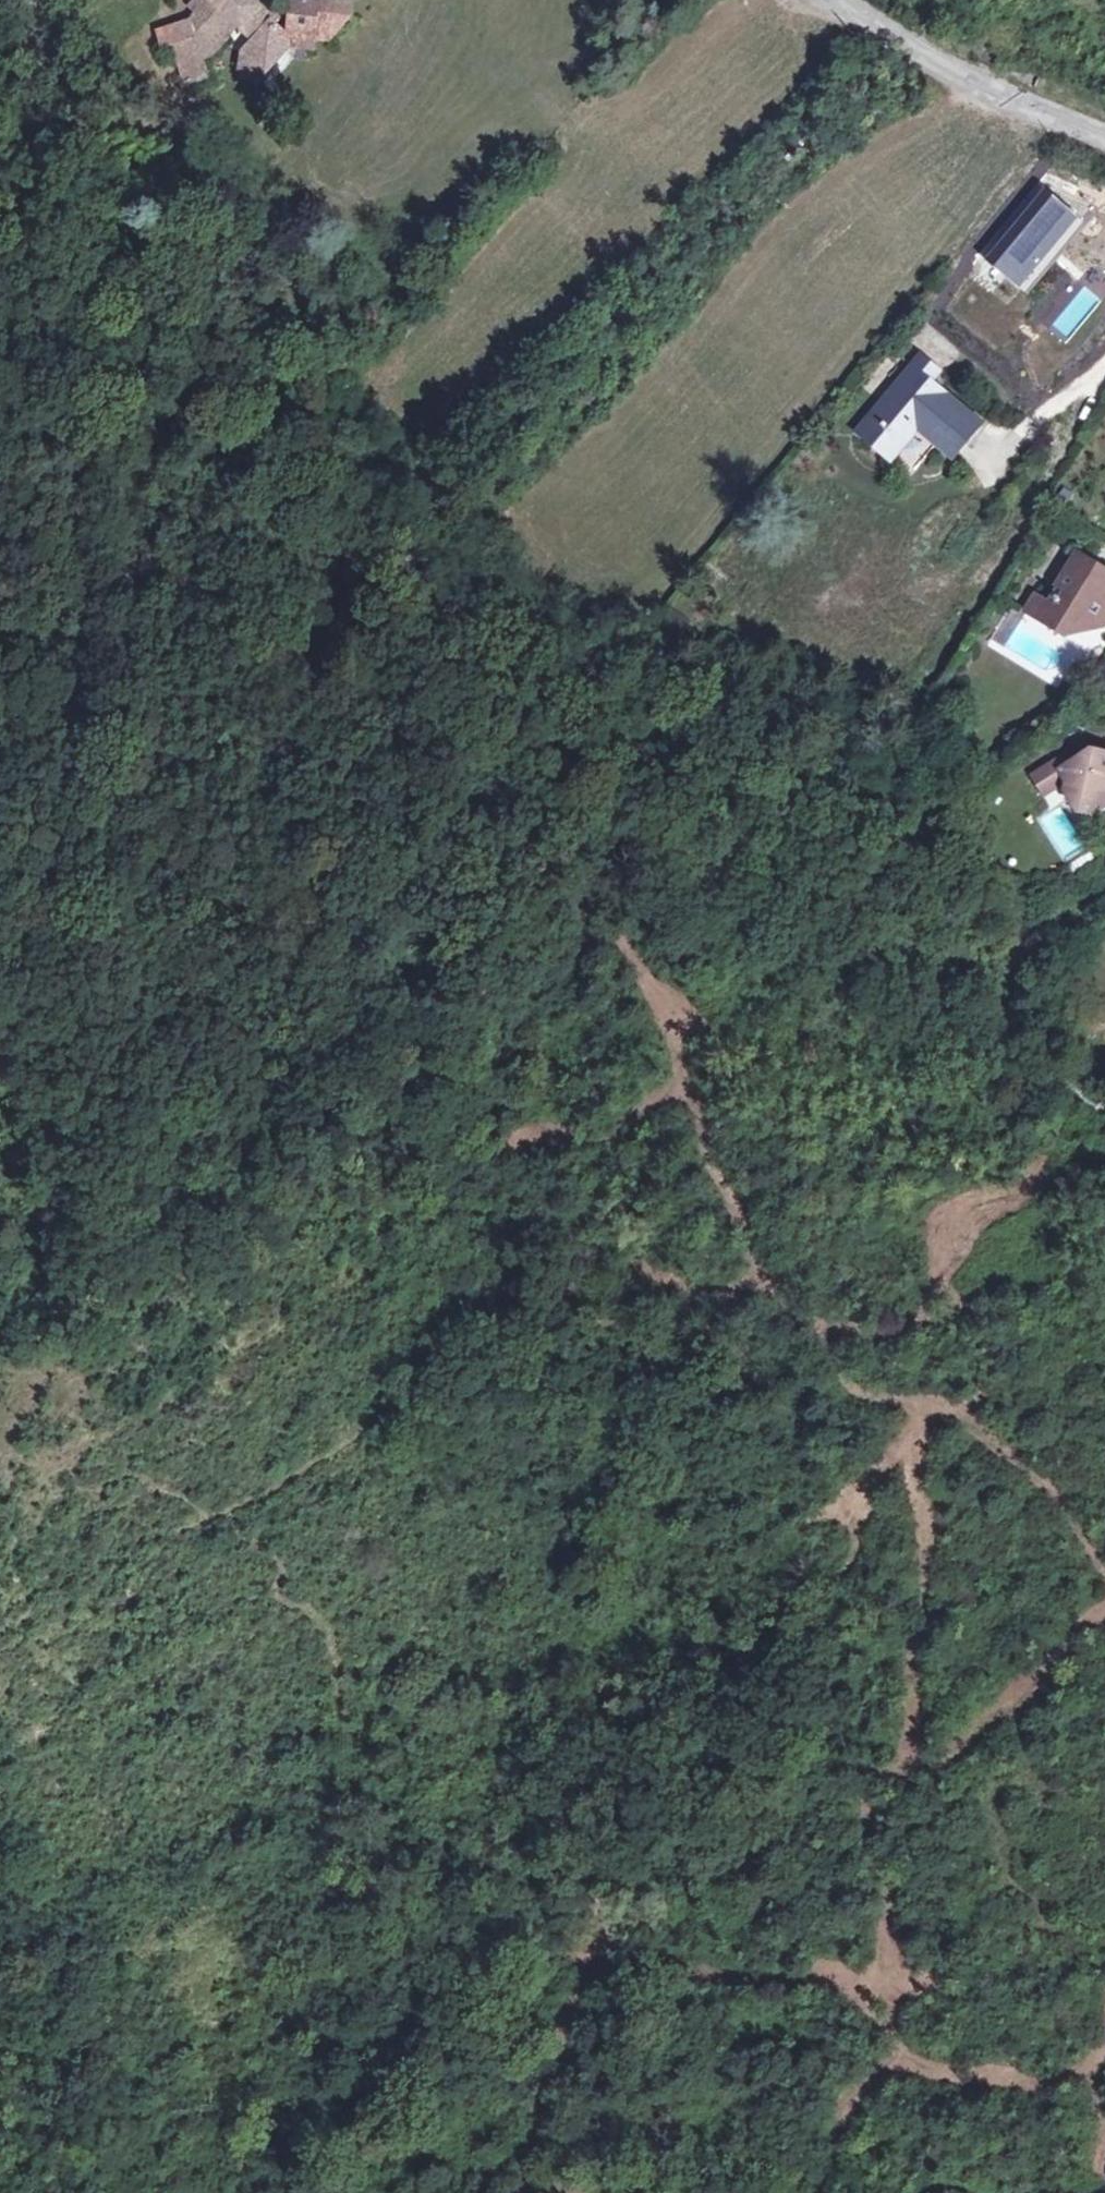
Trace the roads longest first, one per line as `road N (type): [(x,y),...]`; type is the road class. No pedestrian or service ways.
road 1 (residential): [(1104,136),(933,57),(854,0)]

